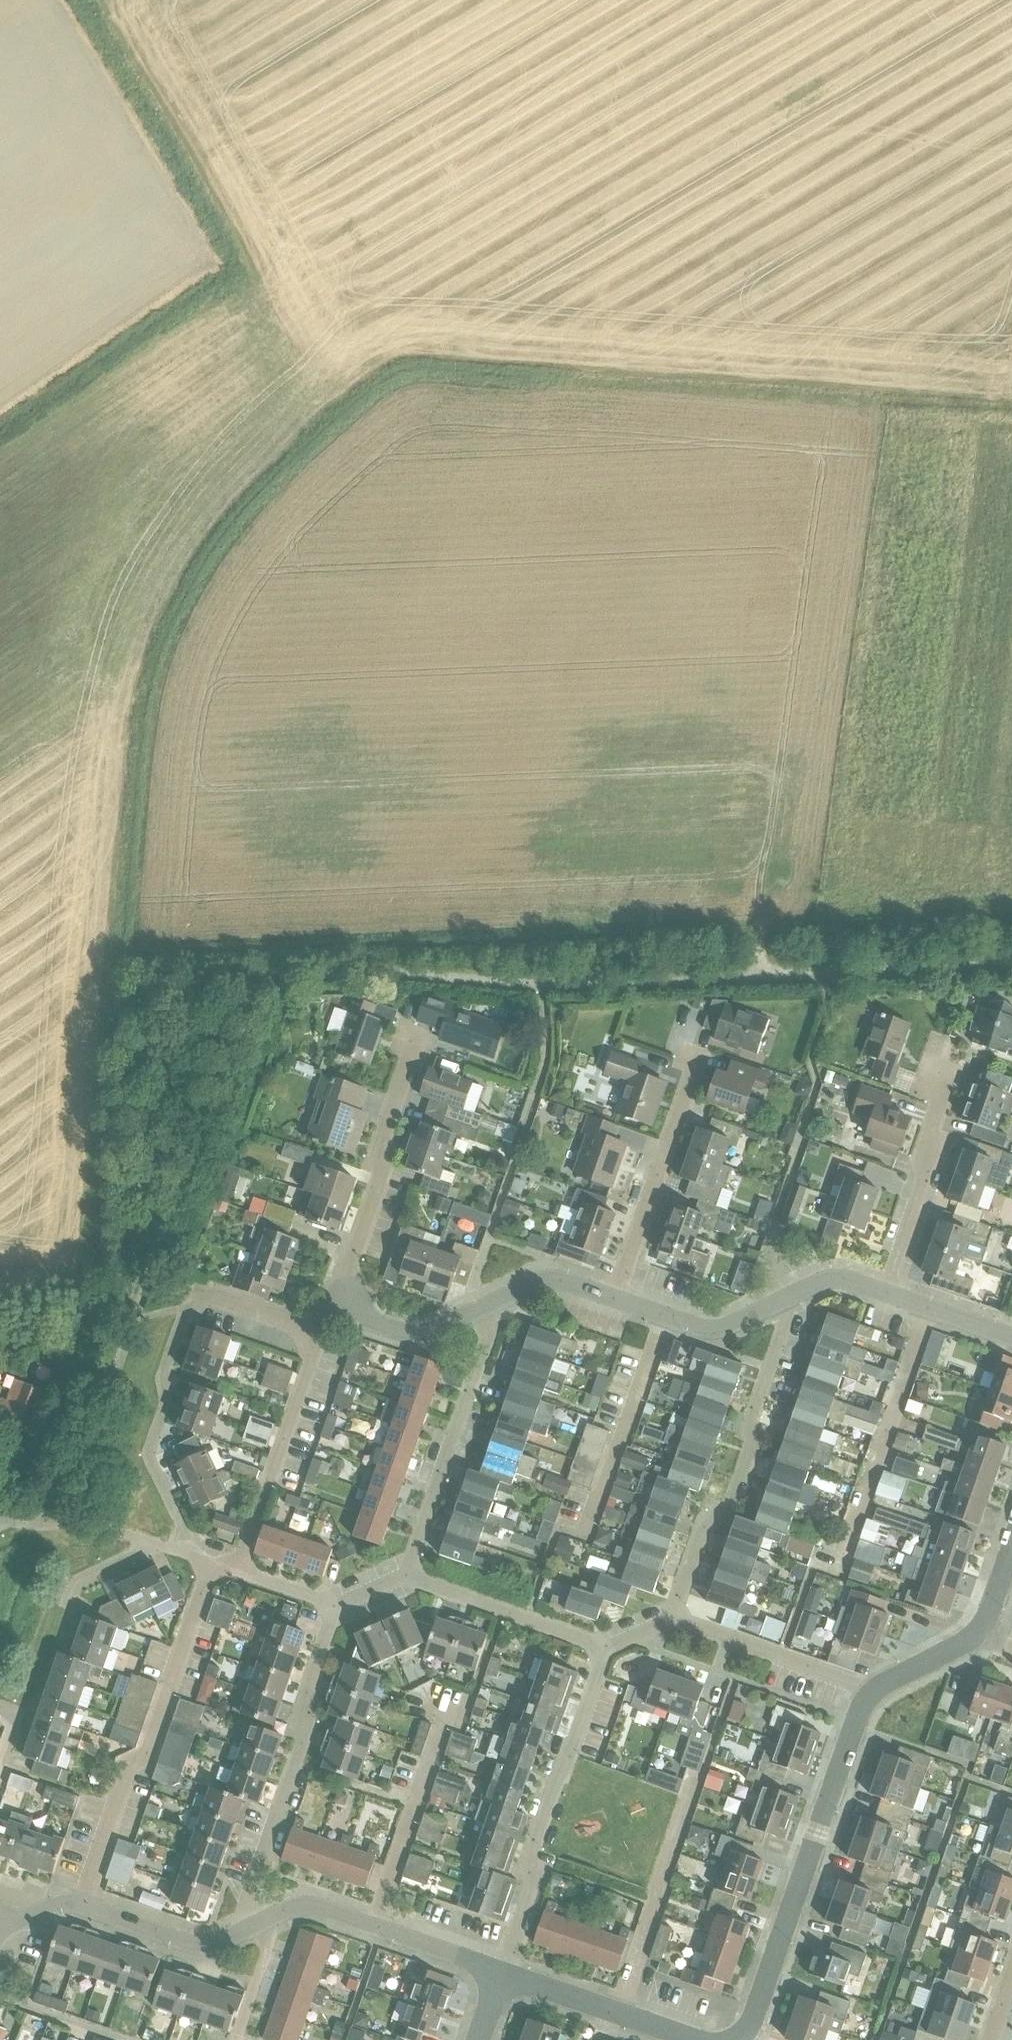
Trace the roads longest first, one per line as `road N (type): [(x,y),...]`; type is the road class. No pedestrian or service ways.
road 1 (residential): [(739,2039),(753,2022),(868,1689)]
road 2 (residential): [(82,1905),(127,1764),(148,1750),(214,1563)]
road 3 (residential): [(504,1974),(536,1886),(533,1849),(555,1779),(607,1647)]
road 4 (residential): [(673,1617),(705,1526),(731,1493),(786,1323),(785,1298)]
road 5 (residential): [(260,1922),(250,1897),(337,1607)]
road 6 (residential): [(409,1575),(493,1325),(484,1308)]
road 7 (residential): [(337,1309),(382,1178),(382,1137),(410,1038)]
road 8 (residential): [(238,1570),(320,1334),(337,1309)]
road 9 (residential): [(834,1571),(930,1308)]
road 10 (residential): [(885,1292),(926,1180),(922,1155),(941,1095),(932,1065),(941,1037)]
road 11 (residential): [(616,1298),(691,1079),(693,1046)]
road 12 (residential): [(620,2013),(697,1780)]
road 13 (residential): [(373,1926),(449,1707)]
road 14 (residential): [(595,1526),(668,1316)]
road 15 (residential): [(607,1647),(409,1575)]
road 16 (residential): [(868,1689),(673,1617)]
road 17 (residential): [(260,1922),(200,1947),(82,1905)]
road 18 (residential): [(214,1563),(157,1545),(75,1586),(68,1606)]
road 19 (residential): [(484,1308),(412,1336),(337,1309)]
road 20 (residential): [(616,1298),(559,1278),(484,1308)]
road 21 (residential): [(504,1974),(373,1926)]
road 22 (residential): [(785,1298),(712,1330),(668,1316)]
road 23 (residential): [(868,1689),(986,1646)]
road 24 (residential): [(504,1974),(620,2013)]
road 25 (residential): [(373,1926),(301,1902),(260,1922)]

